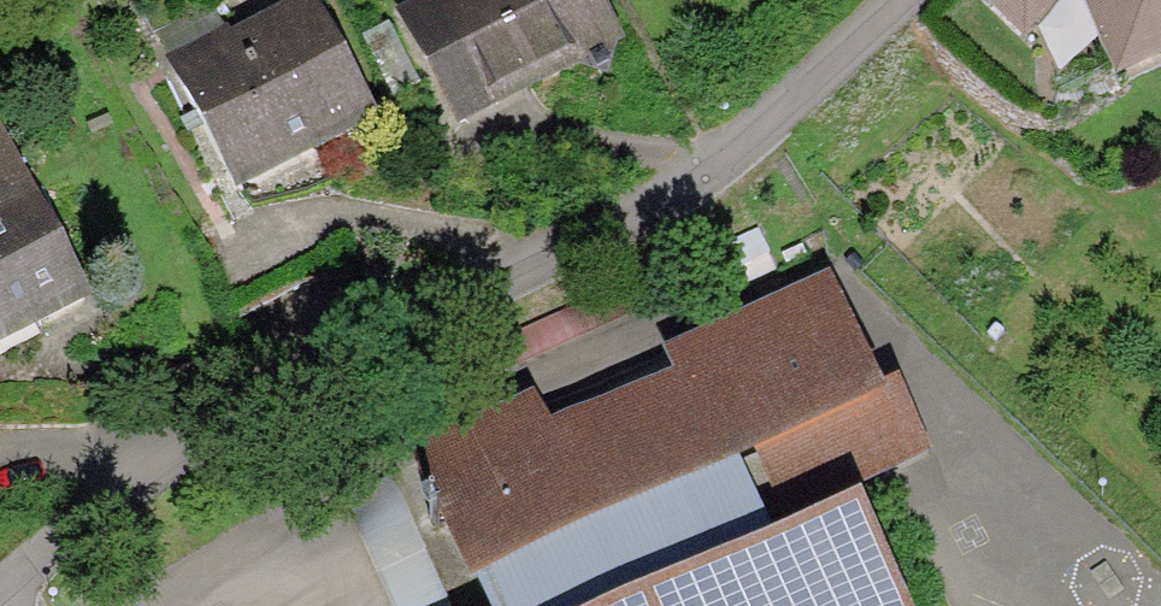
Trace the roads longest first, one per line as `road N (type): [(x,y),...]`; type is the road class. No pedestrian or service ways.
road 1 (residential): [(550,252),(215,415),(0,583)]
road 2 (residential): [(256,244),(338,212),(550,252)]
road 3 (residential): [(893,0),(719,155)]
road 4 (residential): [(719,155),(550,252)]
road 5 (residential): [(532,135),(719,155)]

